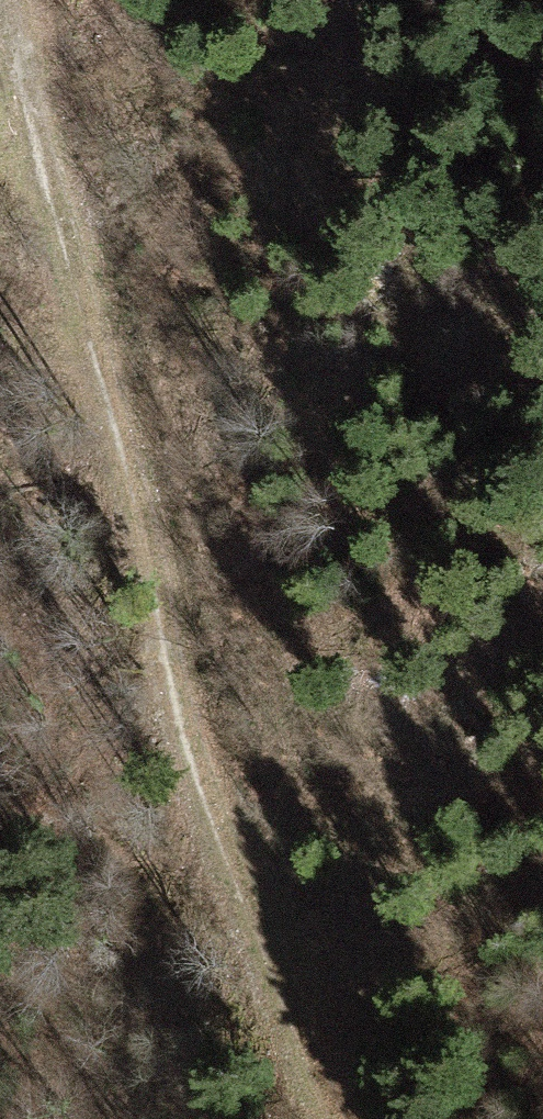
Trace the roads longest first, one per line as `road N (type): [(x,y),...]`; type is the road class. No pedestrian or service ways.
road 1 (track): [(0,27),(70,249),(212,814),(283,986),(327,1118)]
road 2 (track): [(206,1118),(80,692)]
road 3 (track): [(0,279),(99,370)]

